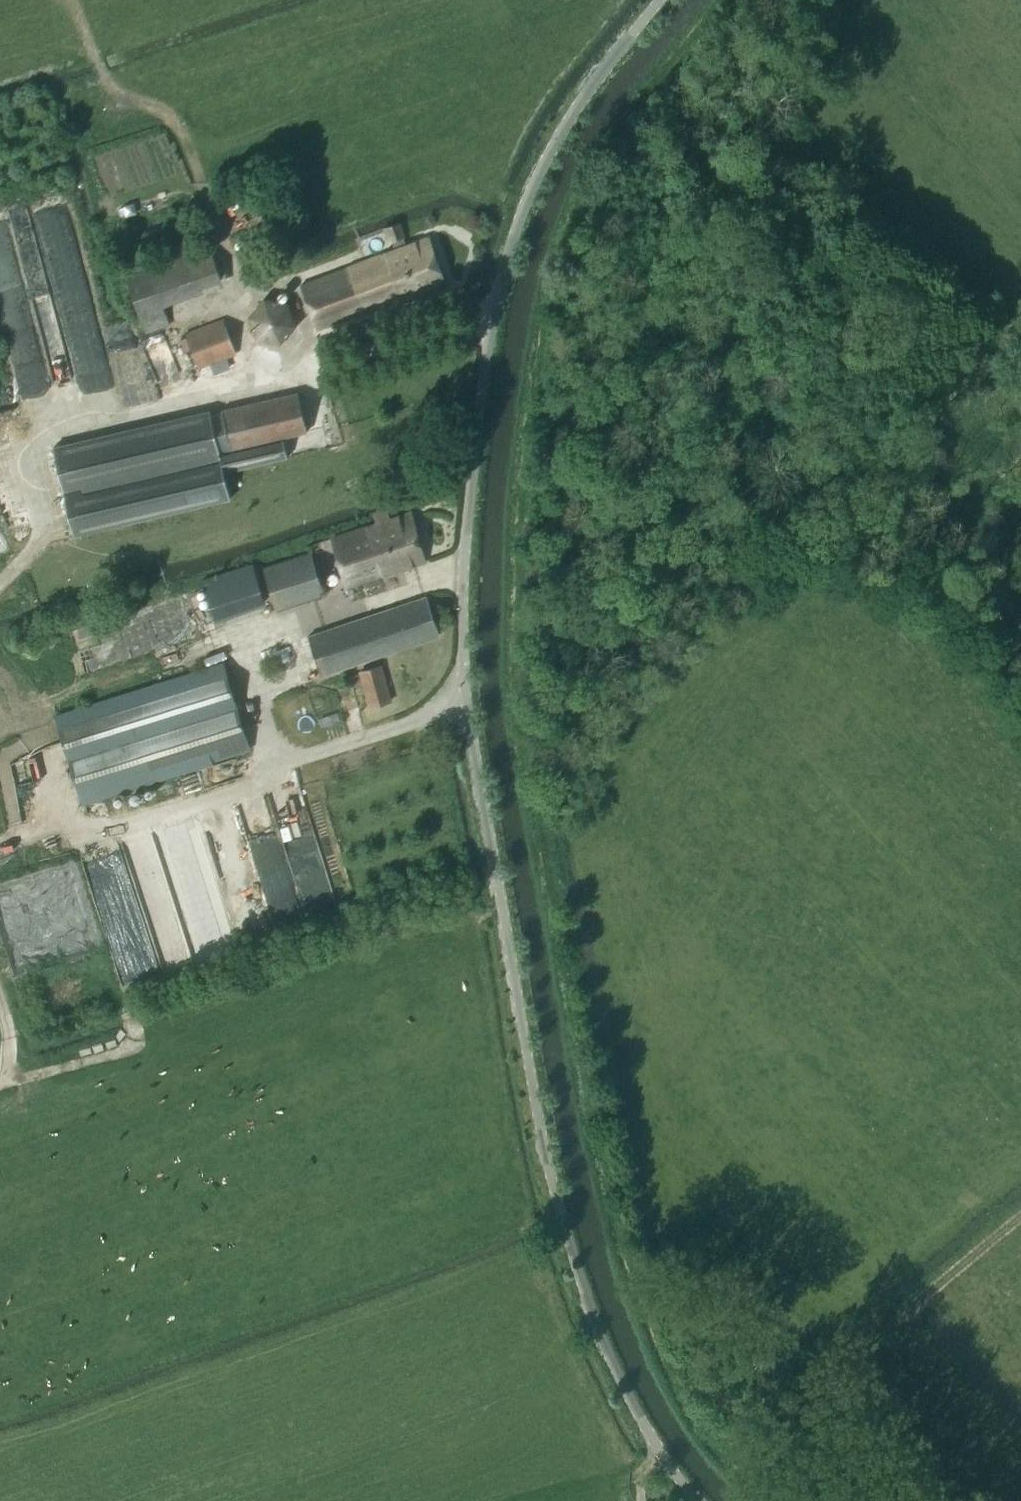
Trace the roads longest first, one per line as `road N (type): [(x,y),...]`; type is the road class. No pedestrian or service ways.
road 1 (unclassified): [(699,1500),(629,1404),(567,1239),(523,1040),(462,644),(478,393),(512,236),(572,107),(654,0)]
road 2 (track): [(0,849),(16,839),(127,821),(272,780),(298,754),(465,696)]
road 3 (track): [(1020,1216),(916,1302)]

